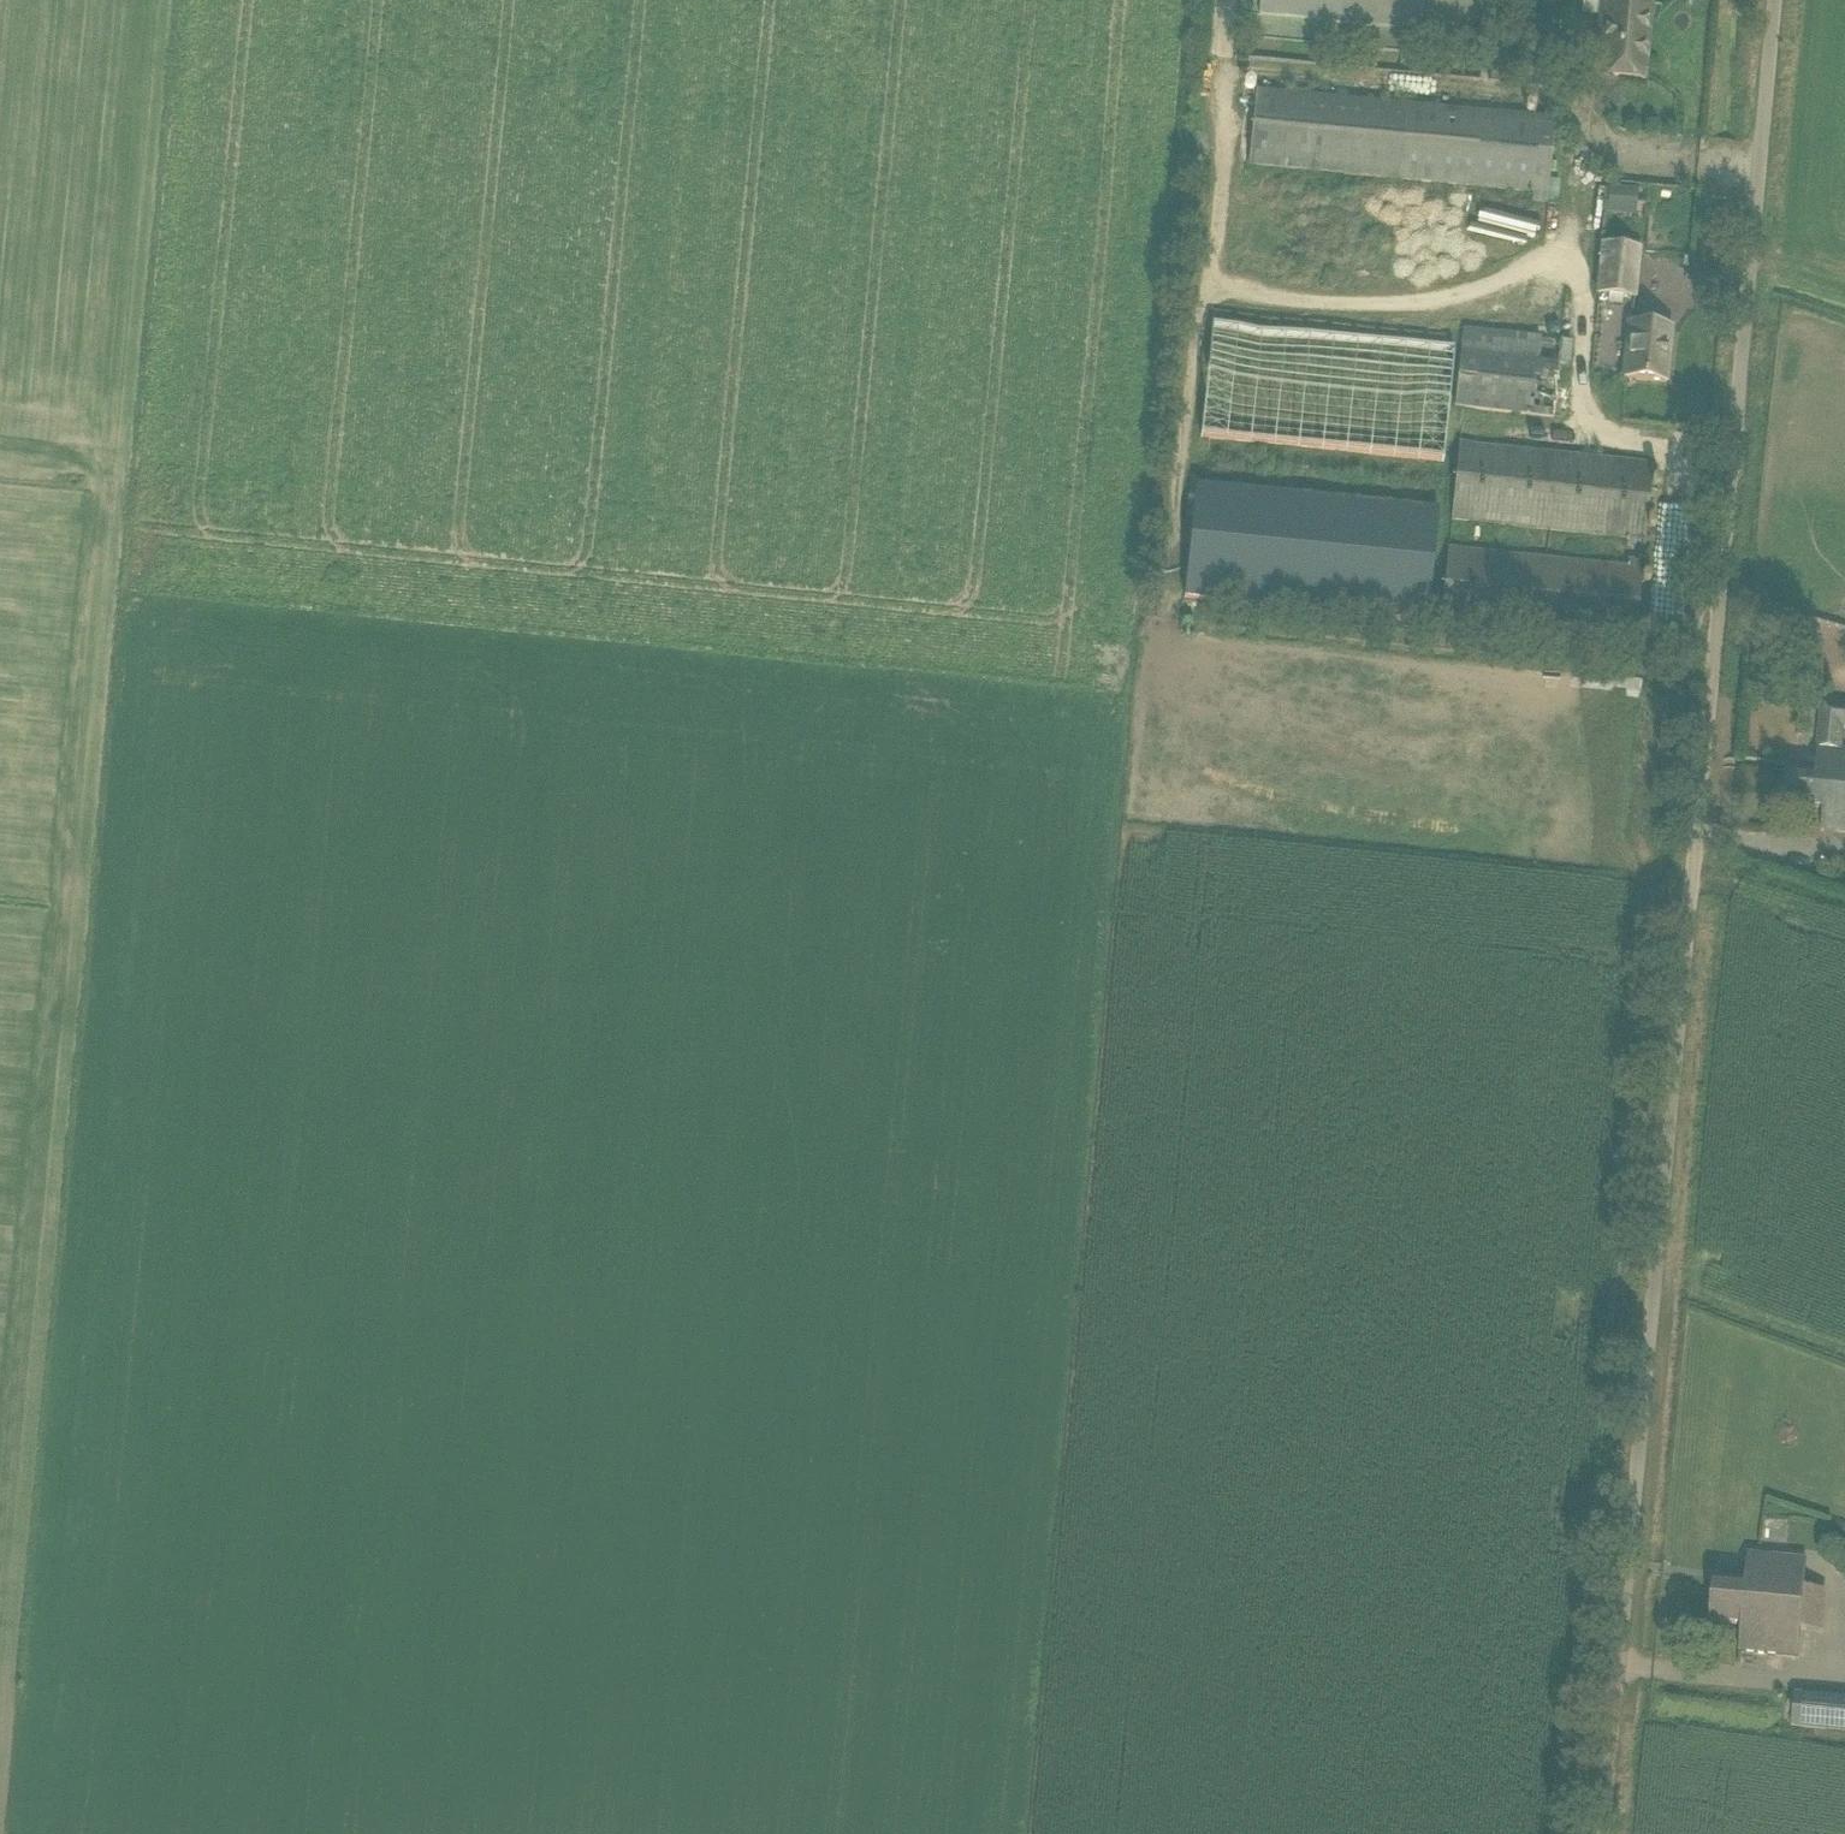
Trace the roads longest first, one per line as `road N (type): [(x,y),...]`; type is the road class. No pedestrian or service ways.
road 1 (unclassified): [(1599,1833),(1772,0)]

